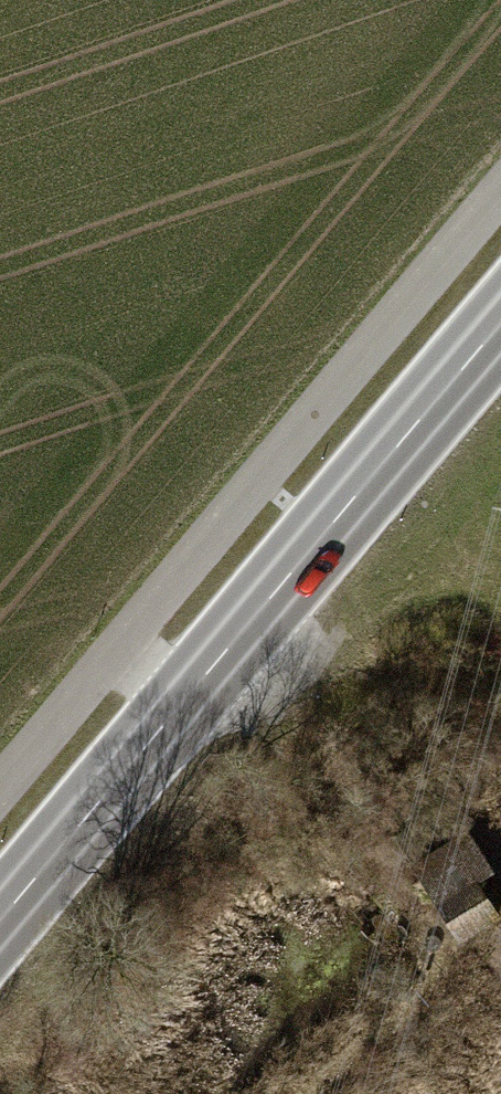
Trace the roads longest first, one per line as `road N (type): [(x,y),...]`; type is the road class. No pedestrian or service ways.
road 1 (secondary): [(500,327),(0,925)]
road 2 (track): [(0,787),(500,196)]

